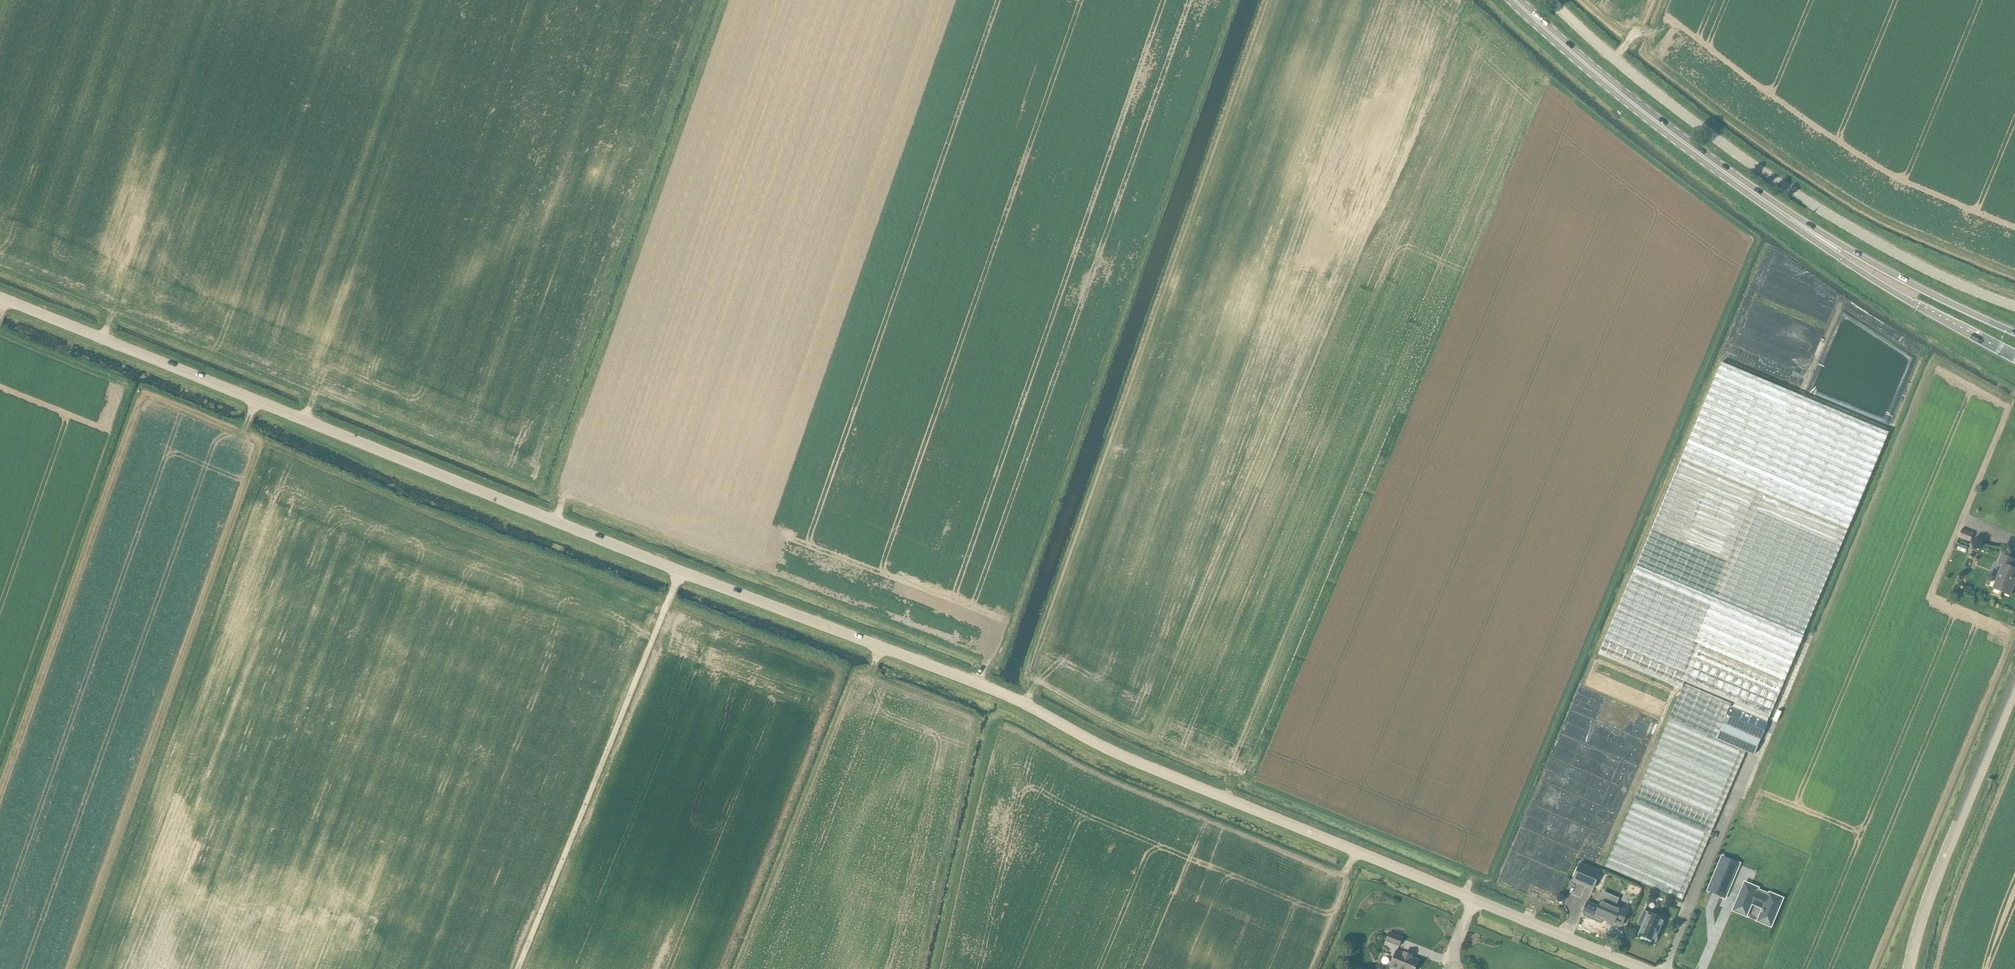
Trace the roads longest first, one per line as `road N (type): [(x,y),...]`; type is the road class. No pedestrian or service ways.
road 1 (unclassified): [(1644,968),(1132,761),(1008,697),(0,298)]
road 2 (unclassified): [(2014,307),(1920,266),(1762,172),(1550,0)]
road 3 (track): [(518,968),(680,572)]
road 4 (primary): [(1818,237),(1650,117),(1515,0)]
road 5 (tertiary): [(1908,968),(1931,891),(2014,689)]
road 6 (primary): [(1818,237),(1879,283),(2014,360)]
road 7 (primary): [(2014,333),(1818,237)]

